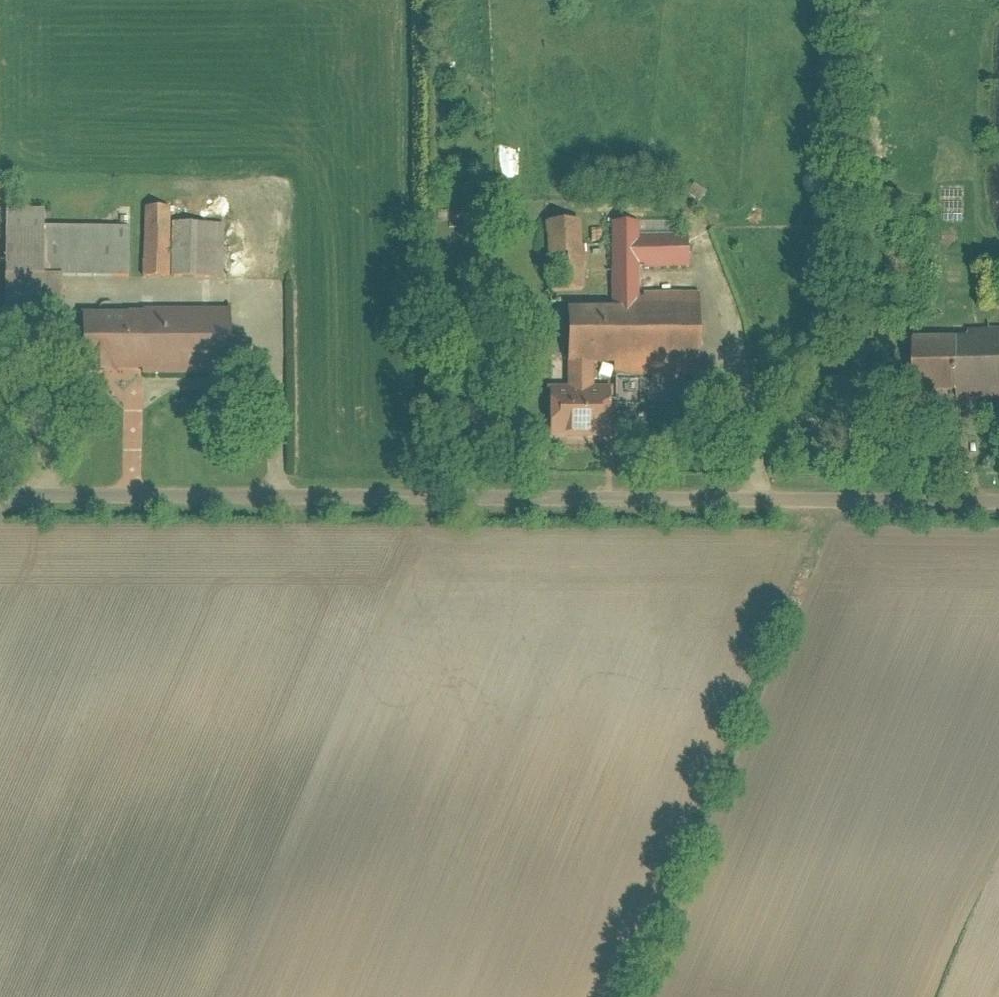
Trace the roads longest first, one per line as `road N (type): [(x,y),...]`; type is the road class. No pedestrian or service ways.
road 1 (unclassified): [(0,483),(998,489)]
road 2 (track): [(398,484),(384,0)]

